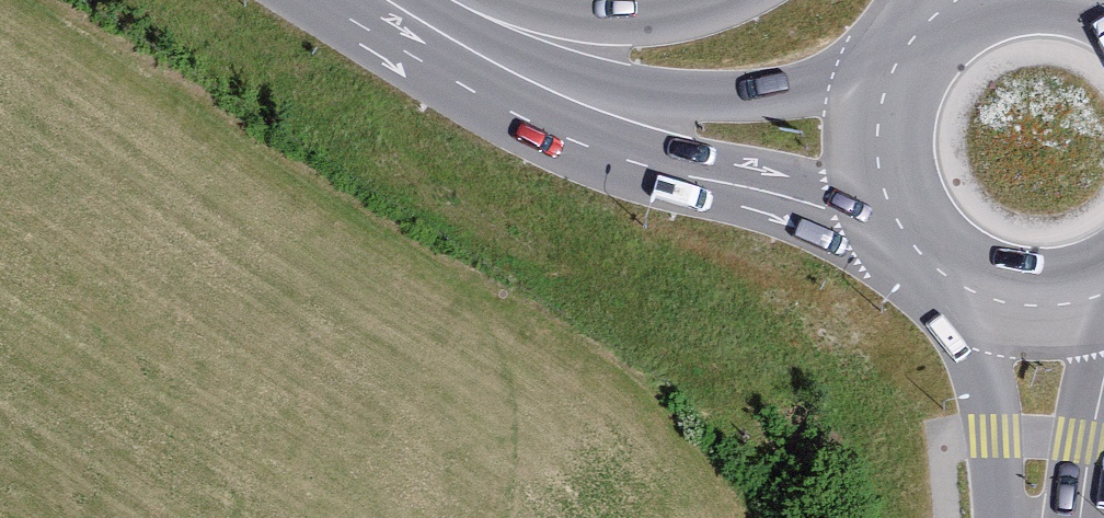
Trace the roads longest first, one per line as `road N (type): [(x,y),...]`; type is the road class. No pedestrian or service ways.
road 1 (trunk): [(581,106),(829,208),(913,256)]
road 2 (trunk): [(896,58),(788,98),(581,106)]
road 3 (primary): [(752,0),(690,24),(637,32),(583,30),(440,0)]
road 4 (tertiary): [(945,283),(986,379),(1010,517)]
road 5 (trunk): [(375,0),(581,106)]
road 6 (primary): [(896,58),(876,109),(873,160),(885,210),(913,256)]
road 7 (primary): [(945,283),(1019,312),(1103,300)]
road 8 (tertiary): [(1066,517),(1103,387)]

